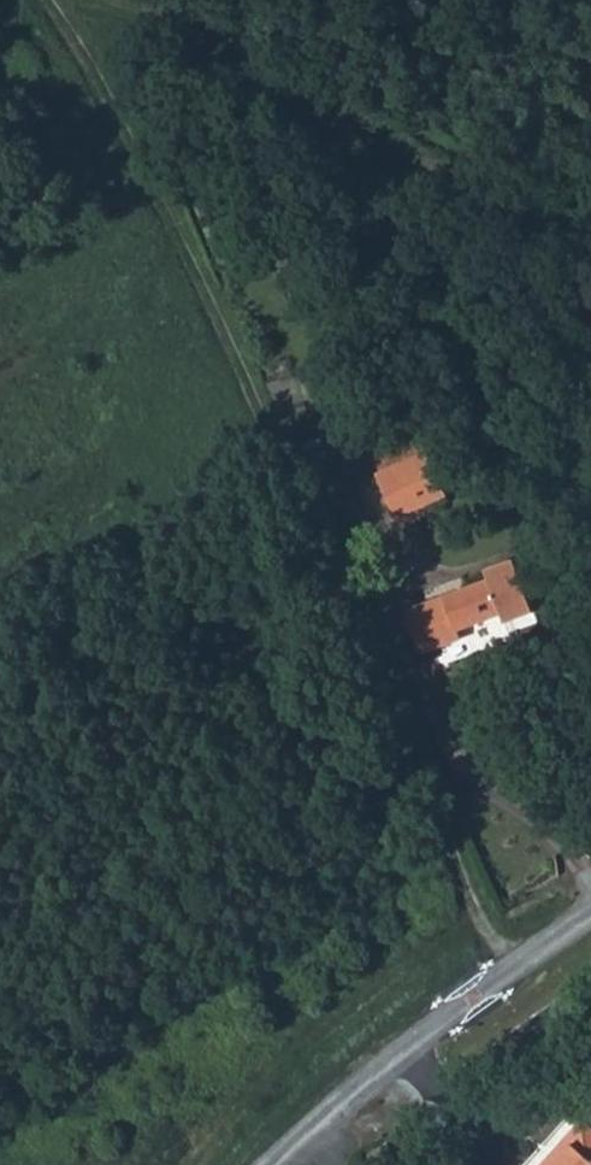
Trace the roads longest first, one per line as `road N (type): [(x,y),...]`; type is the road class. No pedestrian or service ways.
road 1 (track): [(522,974),(484,928),(202,285),(36,0)]
road 2 (unclassified): [(281,1164),(590,927)]

